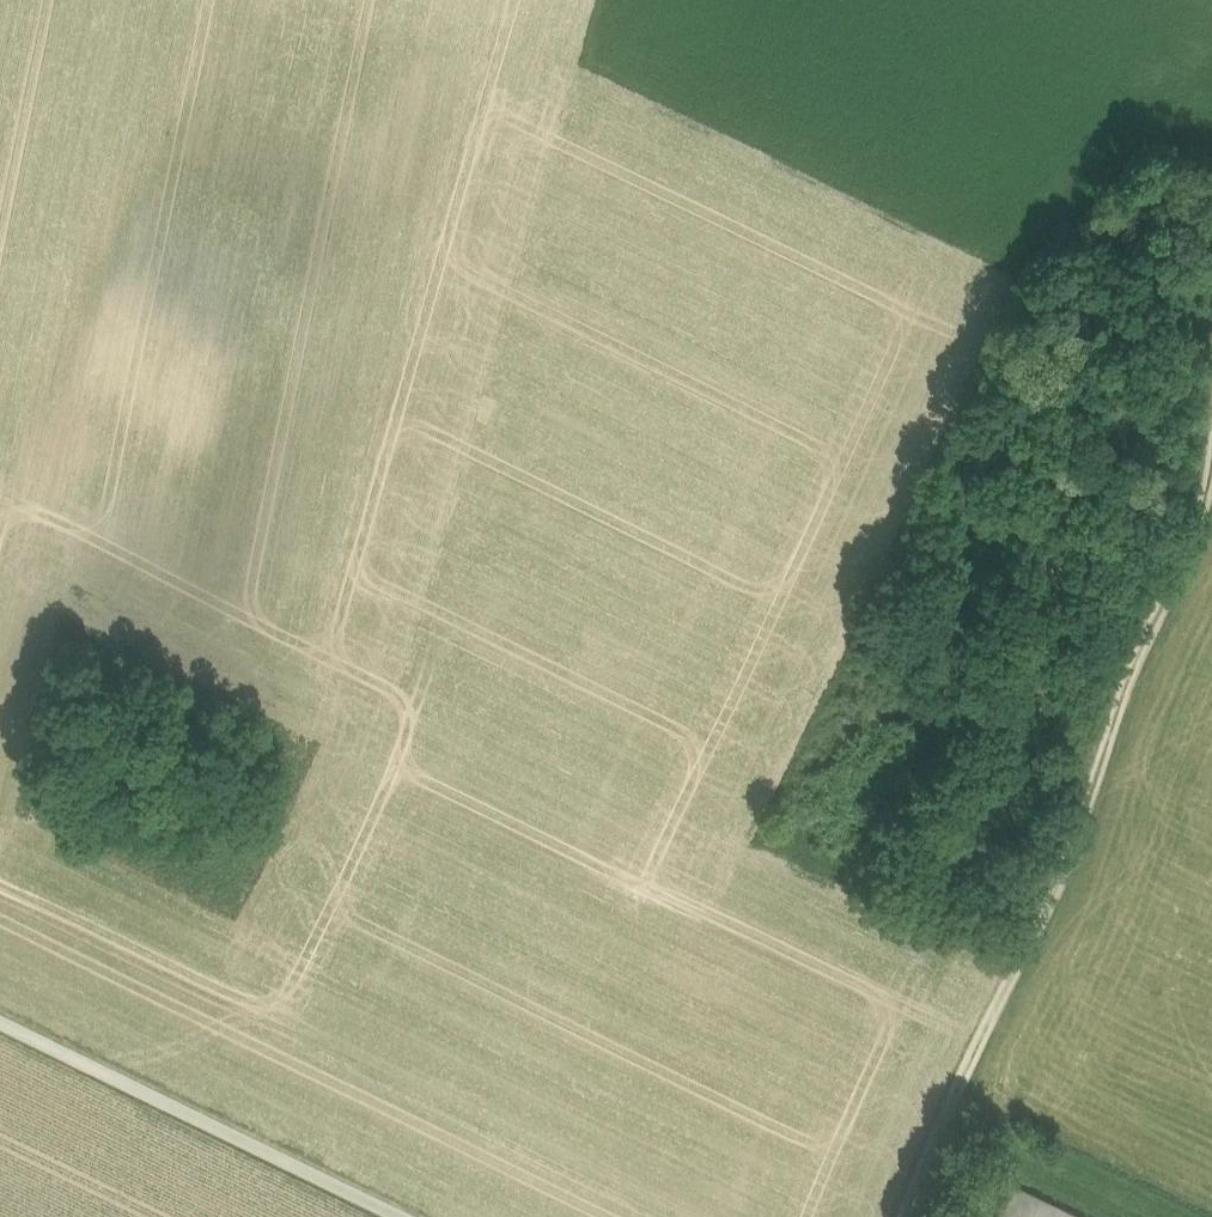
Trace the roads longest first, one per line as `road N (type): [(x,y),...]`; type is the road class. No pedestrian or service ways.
road 1 (track): [(911,1216),(1009,962),(1046,916),(1111,687),(1189,543),(1211,376)]

